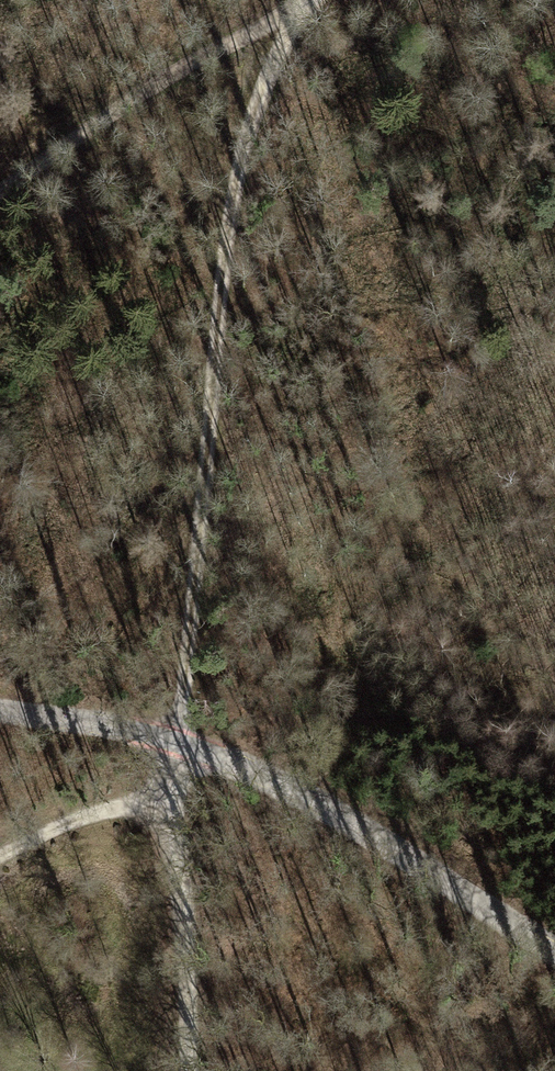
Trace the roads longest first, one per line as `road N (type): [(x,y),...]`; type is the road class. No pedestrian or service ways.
road 1 (unclassified): [(173,744),(235,184),(301,0)]
road 2 (unclassified): [(554,950),(329,808),(173,744)]
road 3 (track): [(0,185),(294,7)]
road 4 (track): [(183,750),(173,797),(185,1070)]
road 5 (track): [(0,856),(126,804),(173,797)]
road 6 (unclassified): [(173,744),(0,711)]

